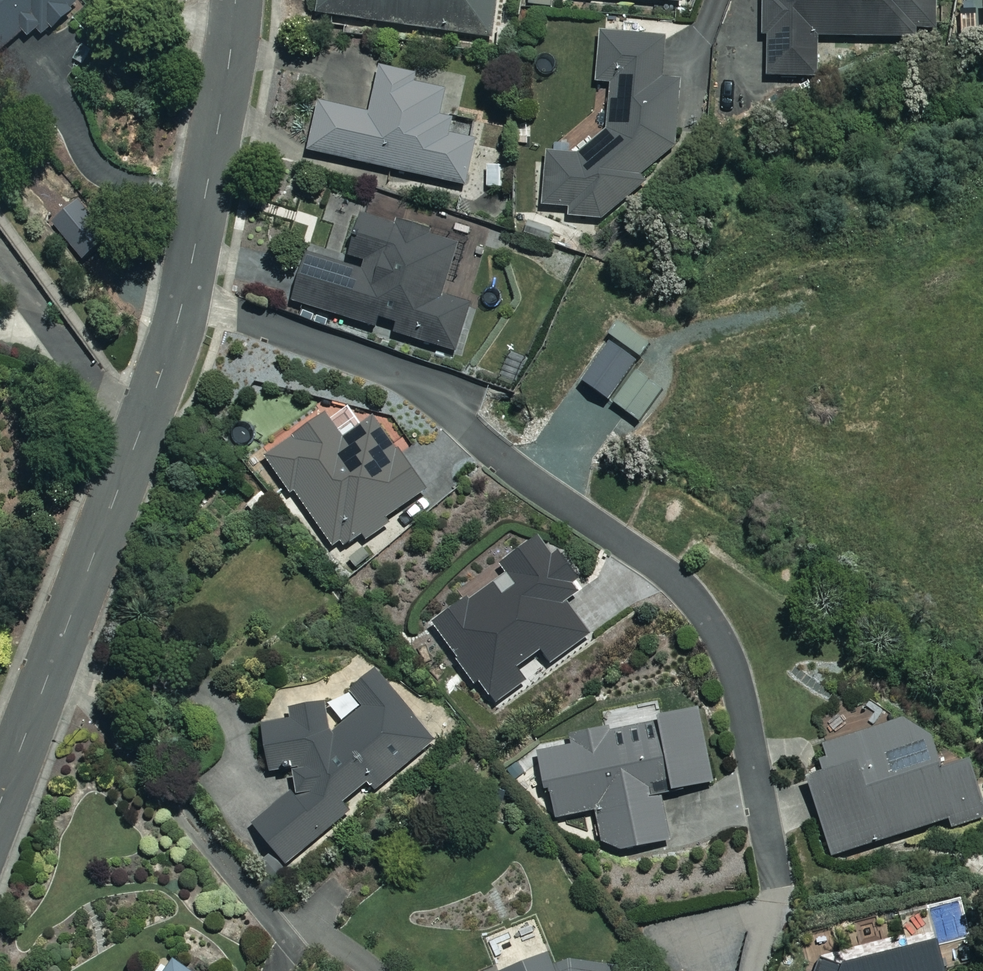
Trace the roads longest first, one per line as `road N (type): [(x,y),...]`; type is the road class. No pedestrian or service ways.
road 1 (residential): [(776,881),(739,685),(692,596),(388,369),(183,299)]
road 2 (residential): [(0,804),(183,299)]
road 3 (residential): [(183,299),(236,0)]

